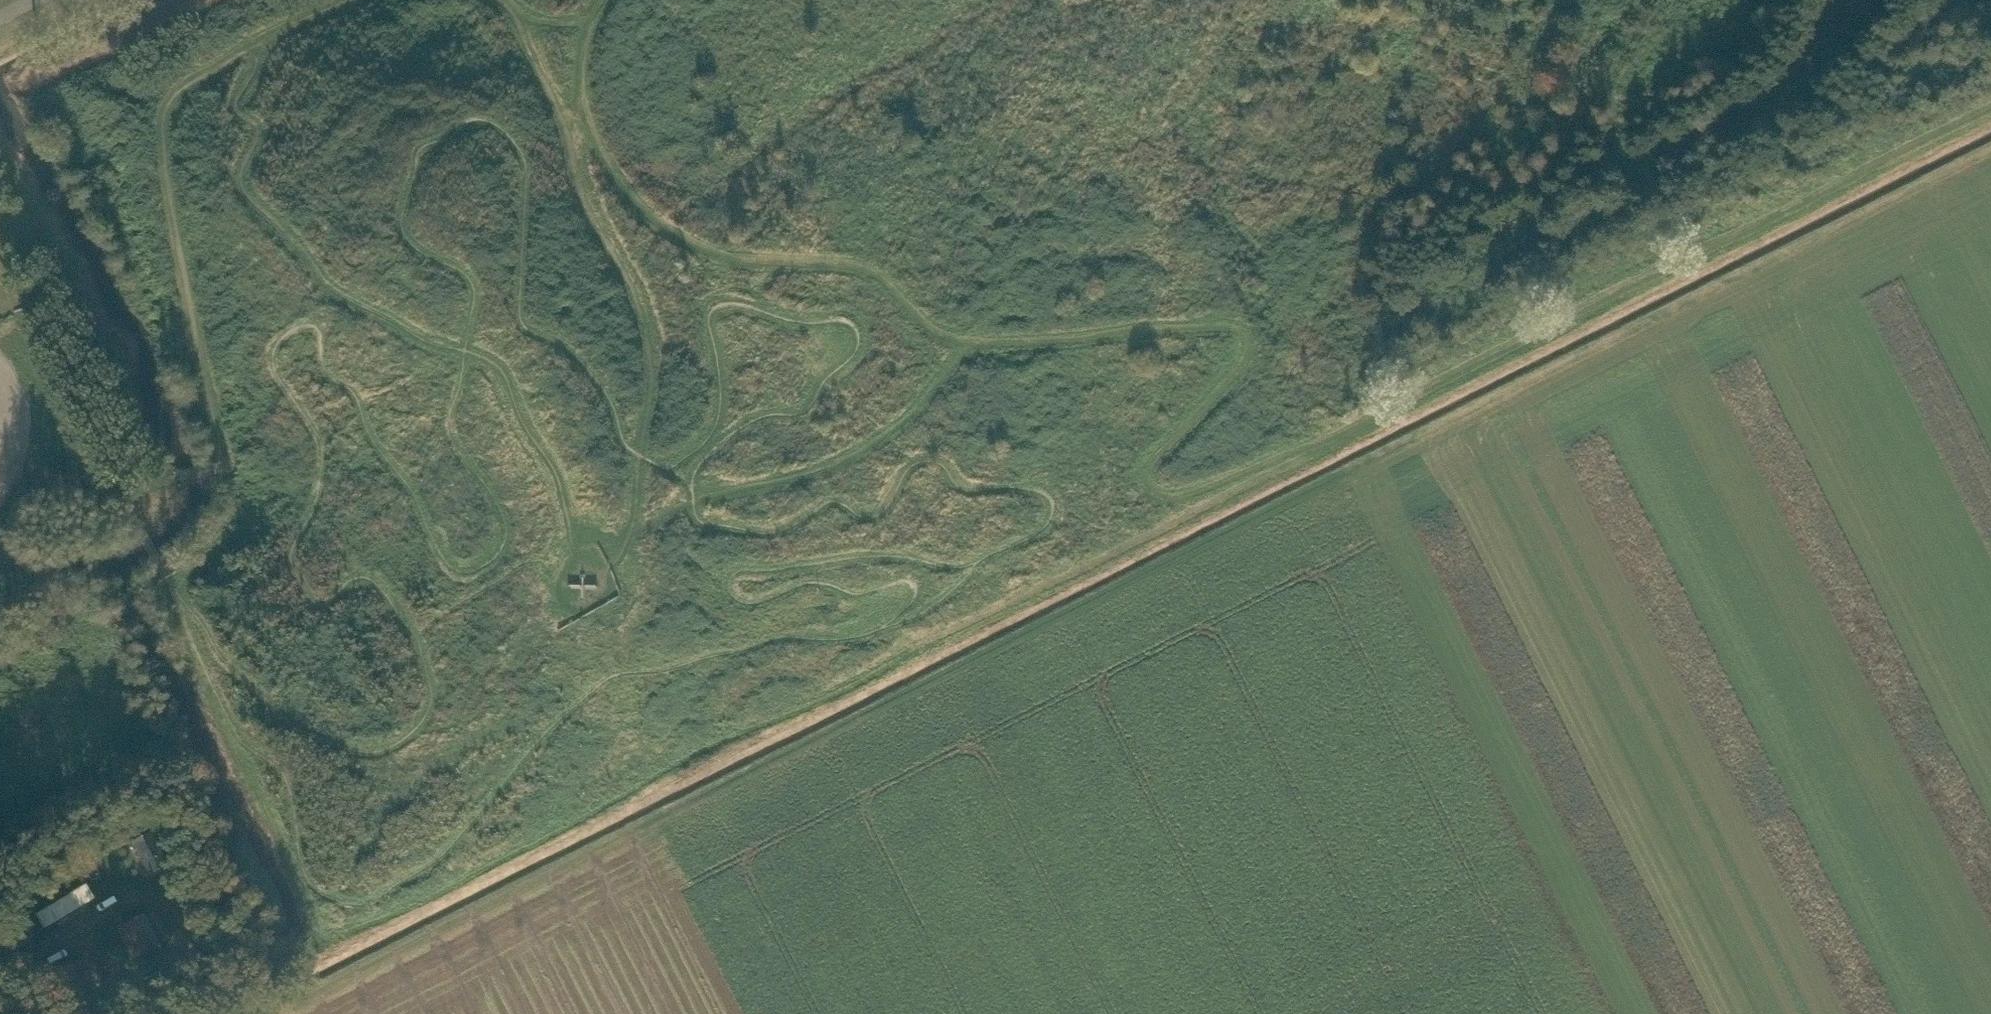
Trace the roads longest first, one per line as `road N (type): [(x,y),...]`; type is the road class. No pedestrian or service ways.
road 1 (track): [(1990,151),(279,1013)]

